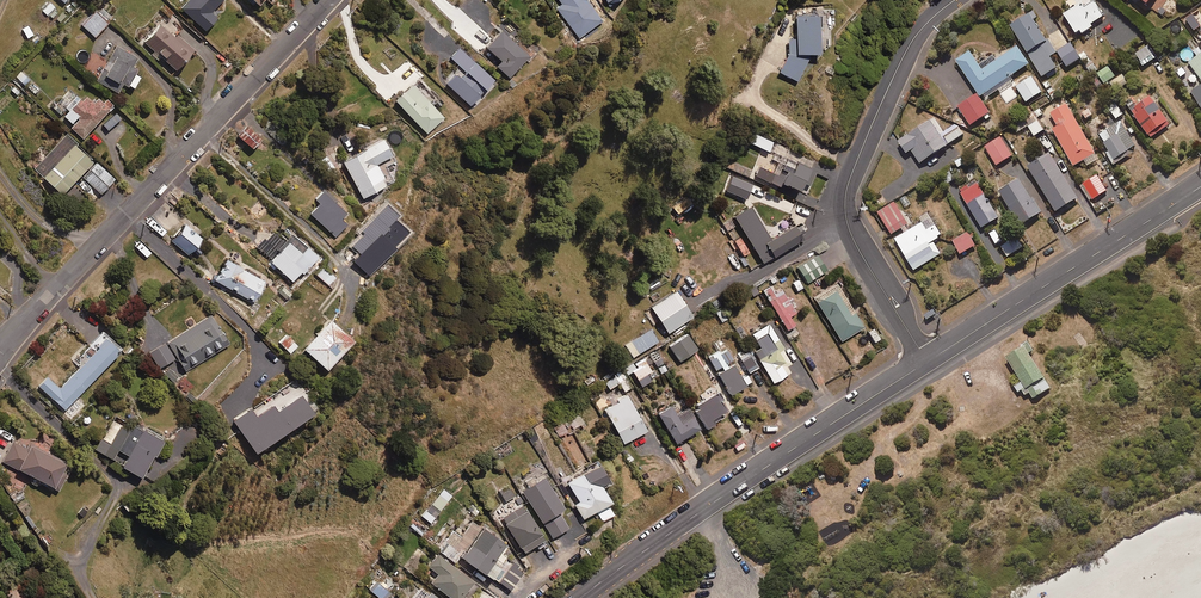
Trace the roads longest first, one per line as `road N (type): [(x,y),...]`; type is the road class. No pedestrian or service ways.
road 1 (residential): [(326,0),(0,349)]
road 2 (secondary): [(926,362),(579,597)]
road 3 (residential): [(926,362),(850,233),(846,192),(902,60),(955,0)]
road 4 (secondary): [(1200,185),(926,362)]

